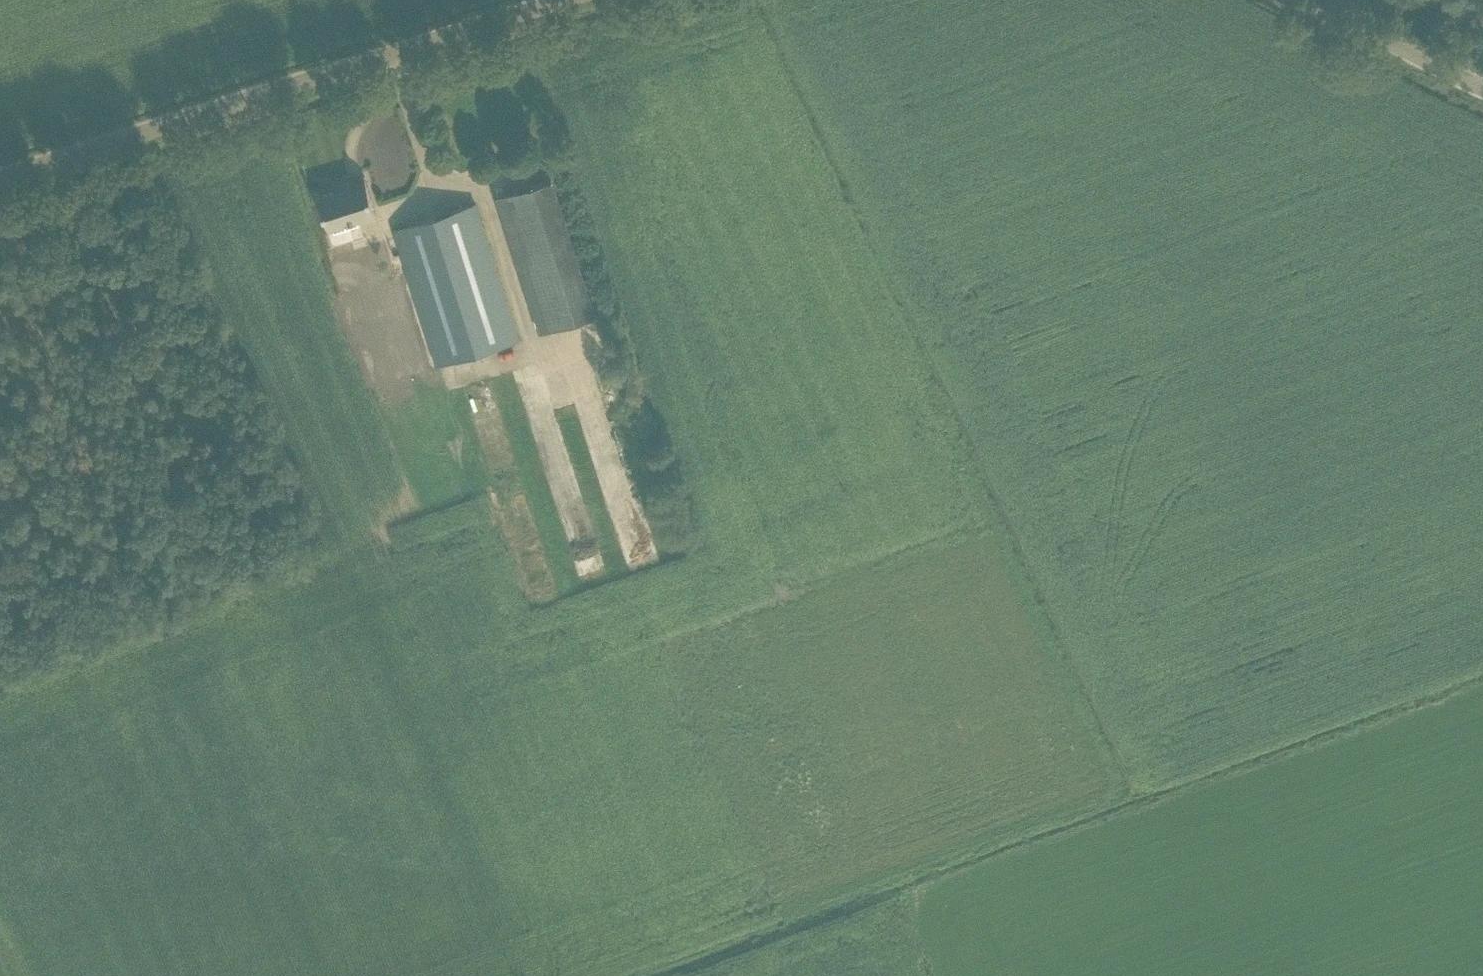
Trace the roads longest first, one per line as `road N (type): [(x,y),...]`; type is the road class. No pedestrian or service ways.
road 1 (unclassified): [(0,189),(267,108),(558,0)]
road 2 (unclassified): [(1308,0),(1482,91)]

